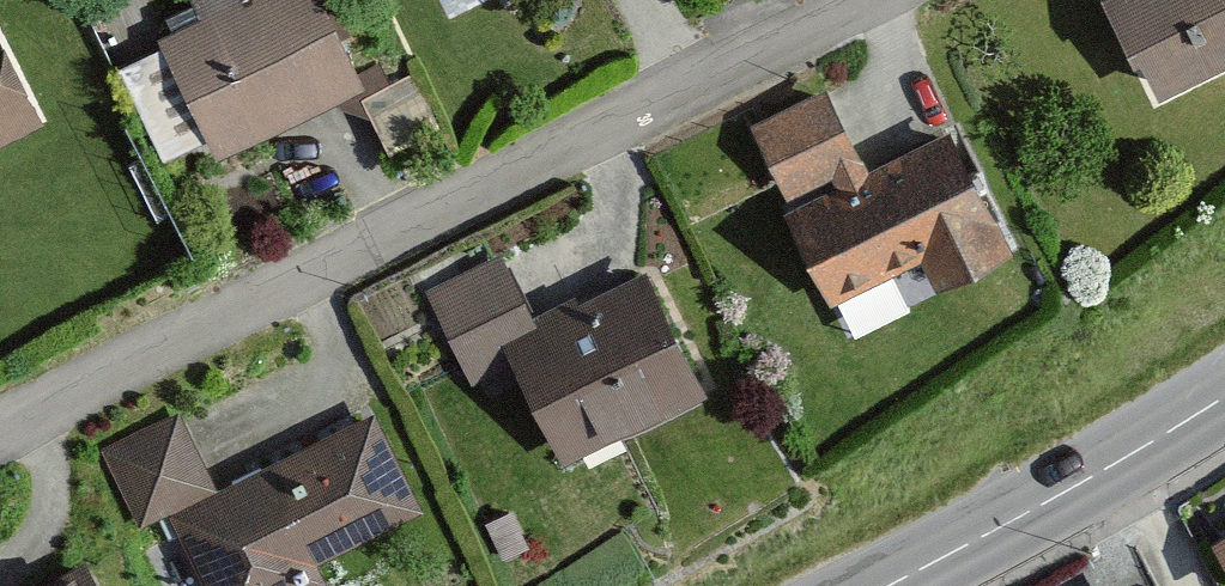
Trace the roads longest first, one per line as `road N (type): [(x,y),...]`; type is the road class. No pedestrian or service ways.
road 1 (residential): [(868,0),(124,374),(0,424)]
road 2 (secondary): [(876,585),(1224,396)]

